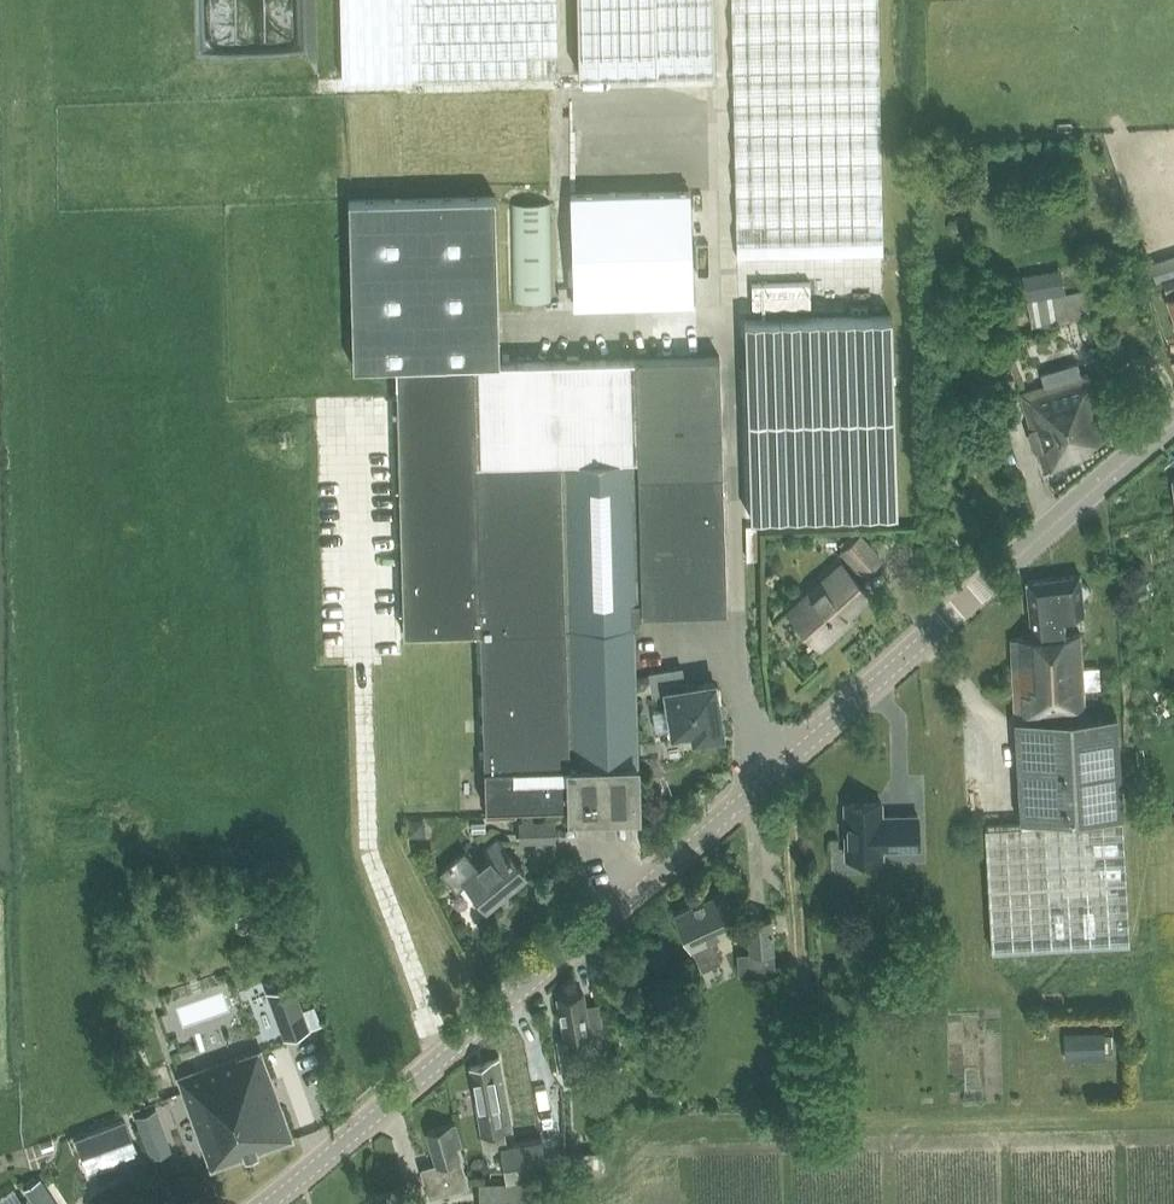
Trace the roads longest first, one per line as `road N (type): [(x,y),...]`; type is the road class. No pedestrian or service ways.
road 1 (tertiary): [(272,1203),(651,892),(926,639),(1173,429)]
road 2 (track): [(787,767),(812,1125)]

